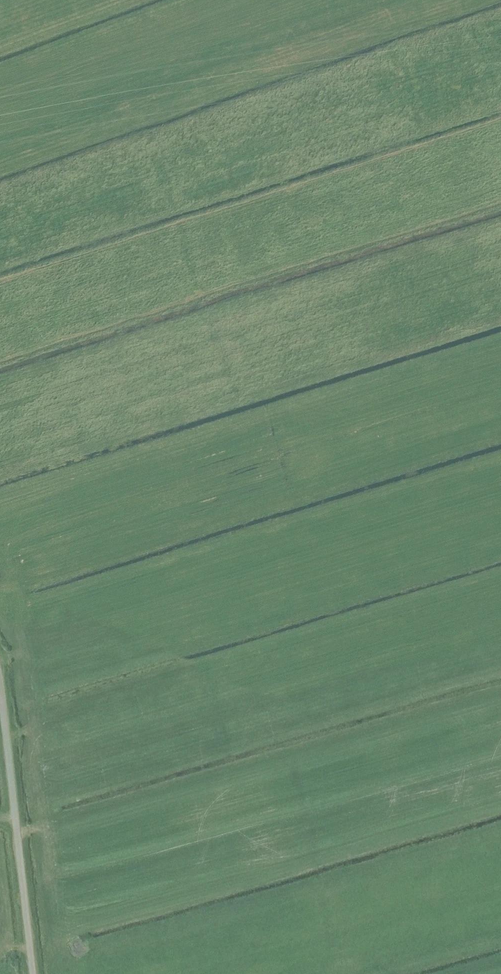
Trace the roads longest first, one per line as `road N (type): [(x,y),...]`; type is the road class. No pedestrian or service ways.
road 1 (unclassified): [(31,973),(0,715)]

